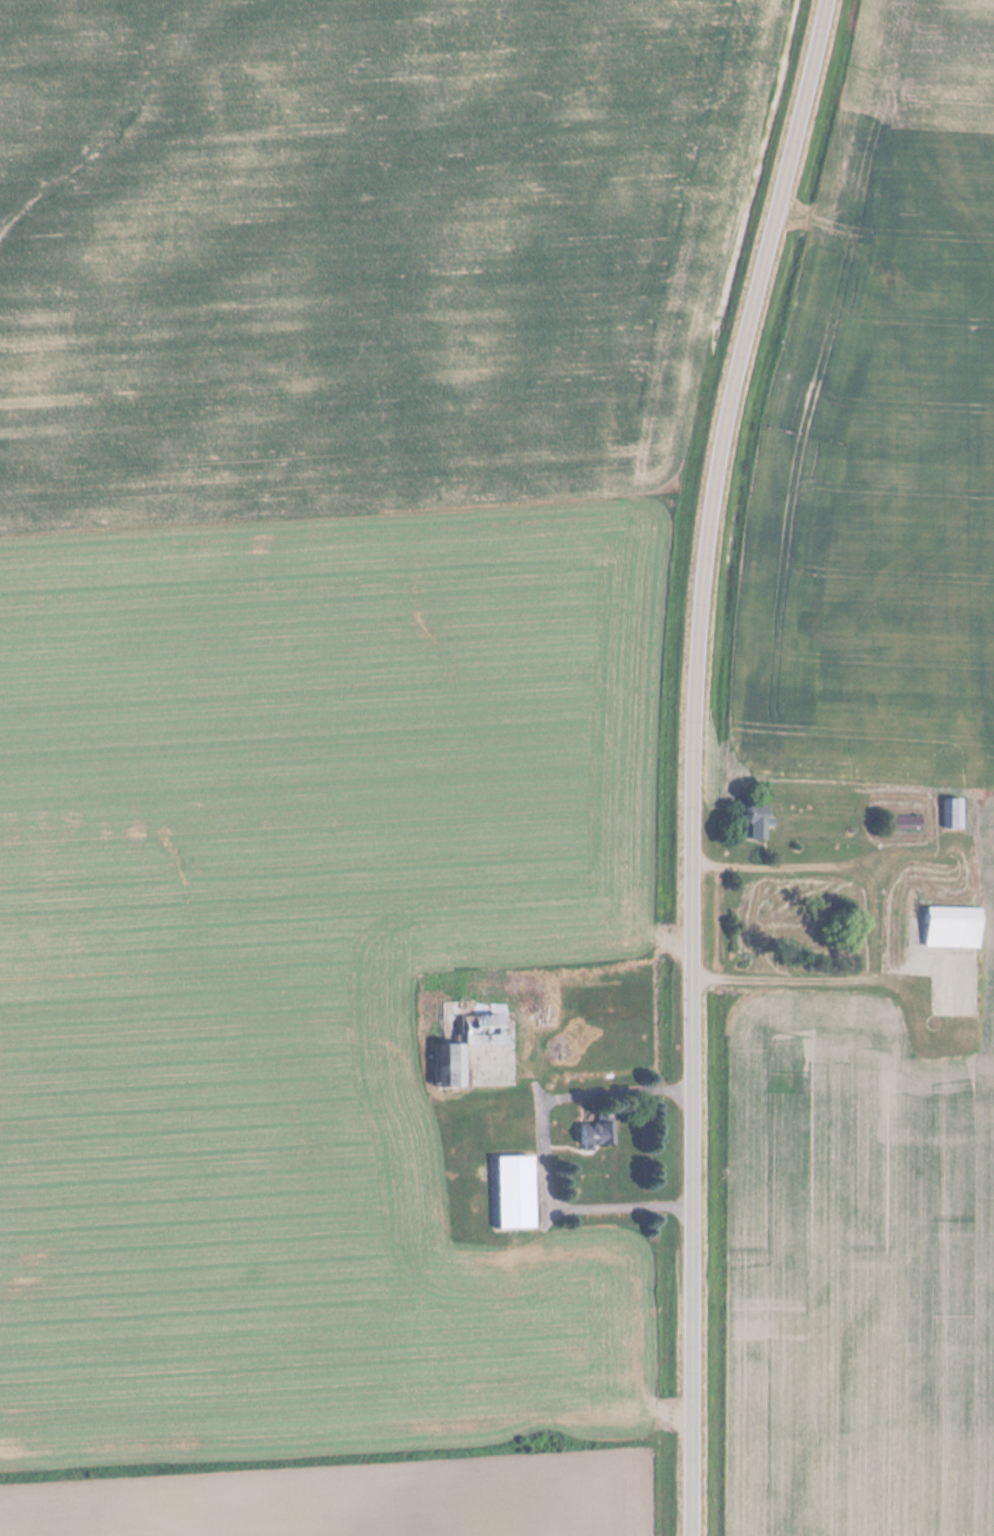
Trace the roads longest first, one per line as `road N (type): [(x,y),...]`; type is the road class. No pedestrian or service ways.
road 1 (residential): [(823,0),(713,454),(695,641),(694,1535)]

